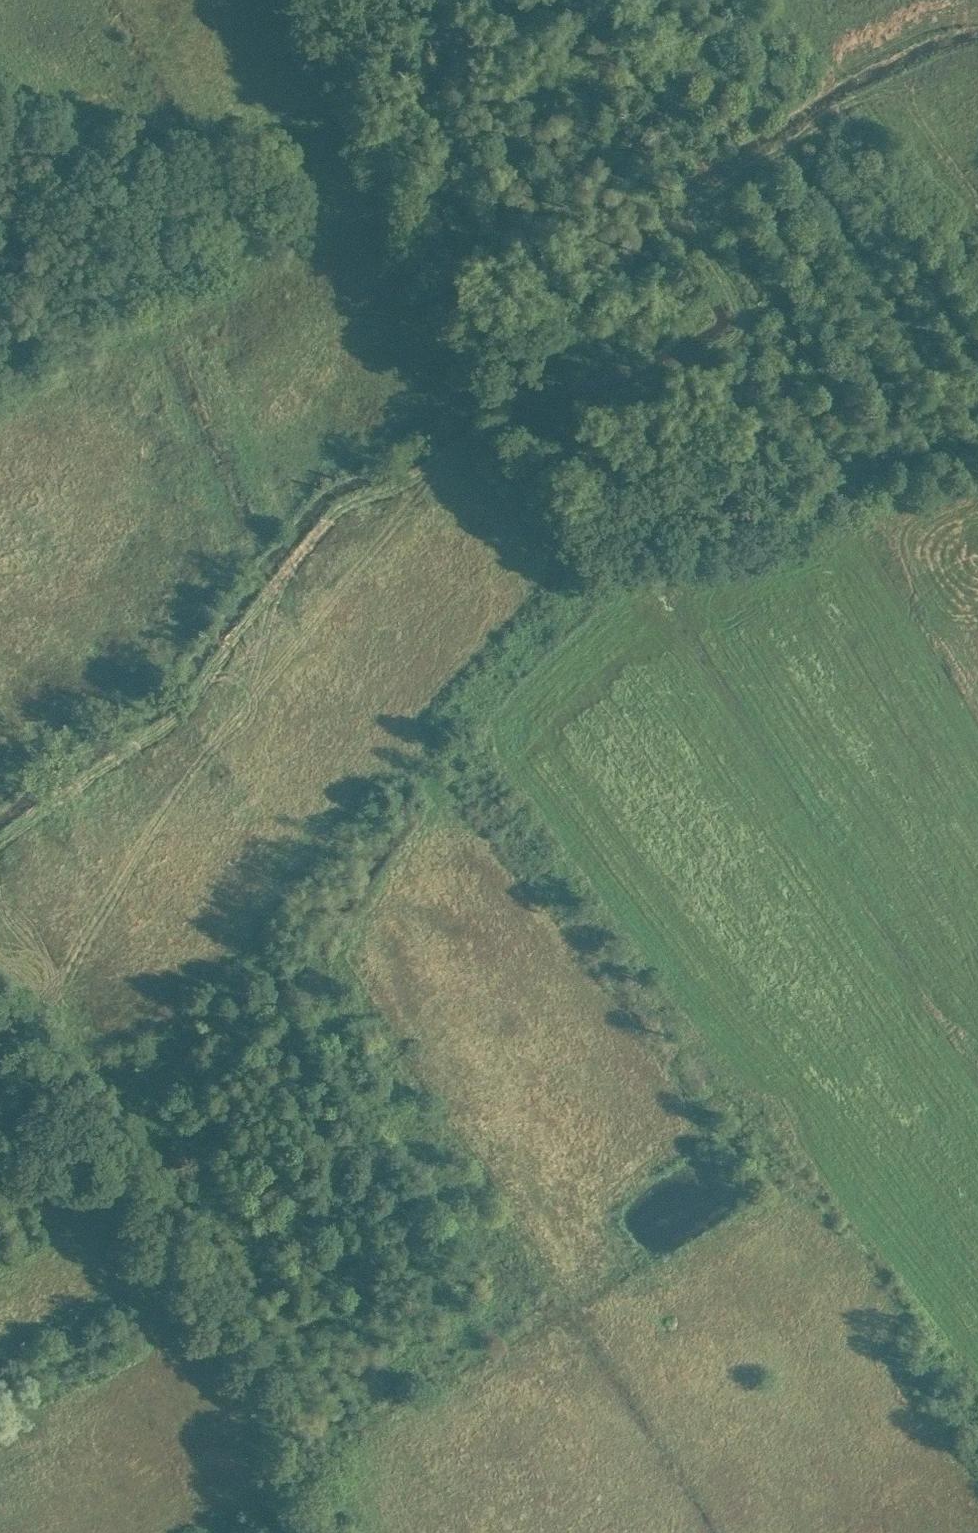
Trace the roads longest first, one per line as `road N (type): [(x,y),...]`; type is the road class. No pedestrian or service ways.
road 1 (track): [(327,1532),(284,1423),(99,1136),(0,1021)]

